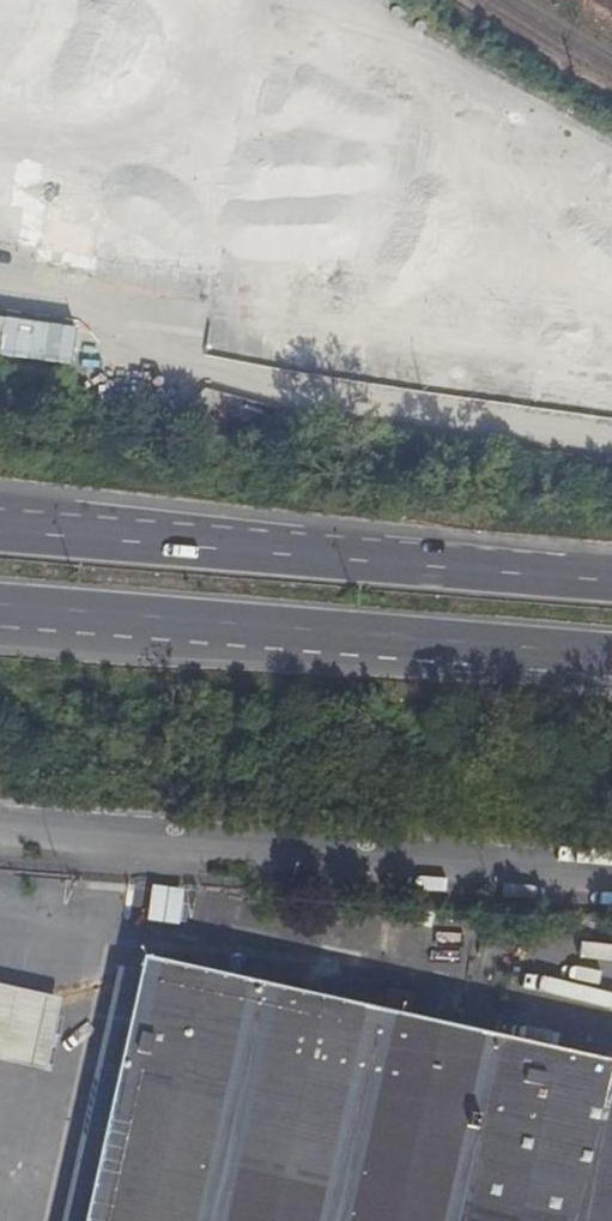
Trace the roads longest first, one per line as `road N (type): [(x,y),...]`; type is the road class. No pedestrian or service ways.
road 1 (motorway): [(611,585),(0,532)]
road 2 (unclassified): [(611,875),(0,828)]
road 3 (motorway): [(0,614),(611,660)]

